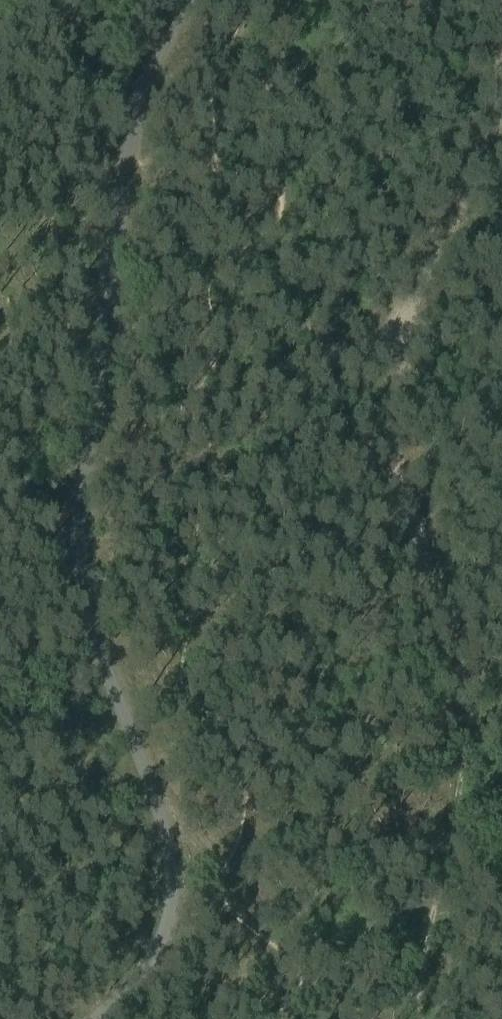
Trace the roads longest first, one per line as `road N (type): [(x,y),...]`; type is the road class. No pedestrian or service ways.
road 1 (track): [(92,1018),(137,980),(170,913),(174,865),(79,587),(83,495),(141,85),(190,0)]

